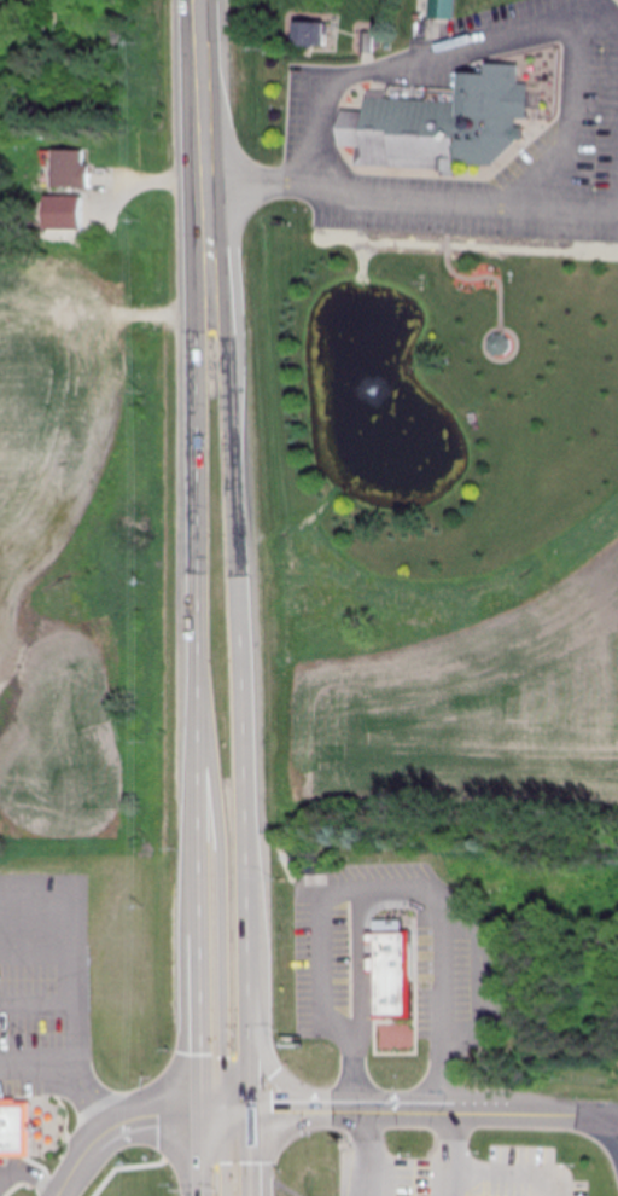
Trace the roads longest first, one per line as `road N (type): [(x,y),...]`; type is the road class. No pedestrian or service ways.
road 1 (trunk): [(208,207),(193,333),(202,1111)]
road 2 (trunk): [(250,1035),(245,751),(223,332),(208,207)]
road 3 (trunk): [(197,679),(218,824),(220,1079),(227,1097),(250,1111)]
road 4 (trunk): [(208,207),(200,0)]
road 5 (tertiary): [(617,1116),(443,1114)]
road 6 (trunk): [(362,1113),(281,1084),(250,1035)]

